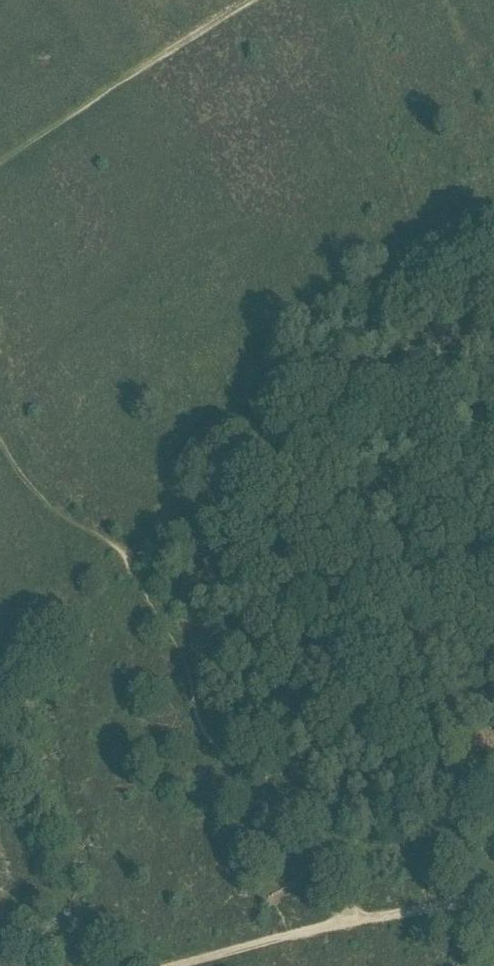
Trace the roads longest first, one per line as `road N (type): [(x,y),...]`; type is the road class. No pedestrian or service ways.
road 1 (track): [(361,922),(364,880),(326,819),(207,739),(189,665),(120,539),(59,515),(18,466),(0,429)]
road 2 (track): [(182,965),(493,899)]
road 3 (track): [(254,0),(0,166)]

